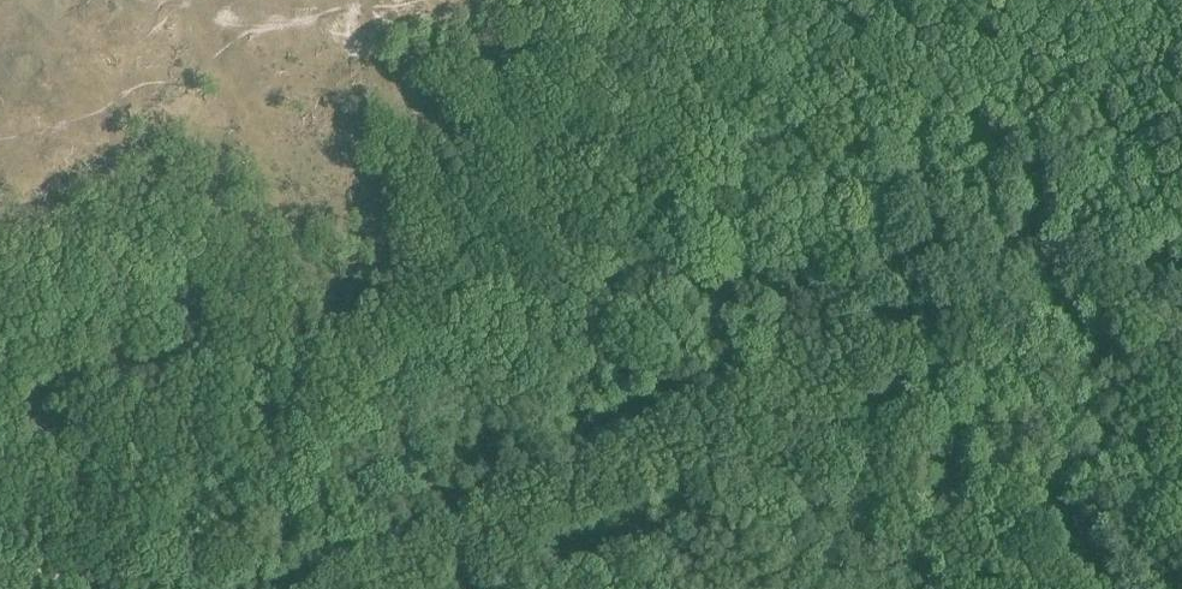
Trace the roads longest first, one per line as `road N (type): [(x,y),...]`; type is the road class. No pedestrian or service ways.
road 1 (track): [(364,588),(897,336)]
road 2 (track): [(944,315),(1020,314),(1153,371),(1165,446),(1181,458)]

